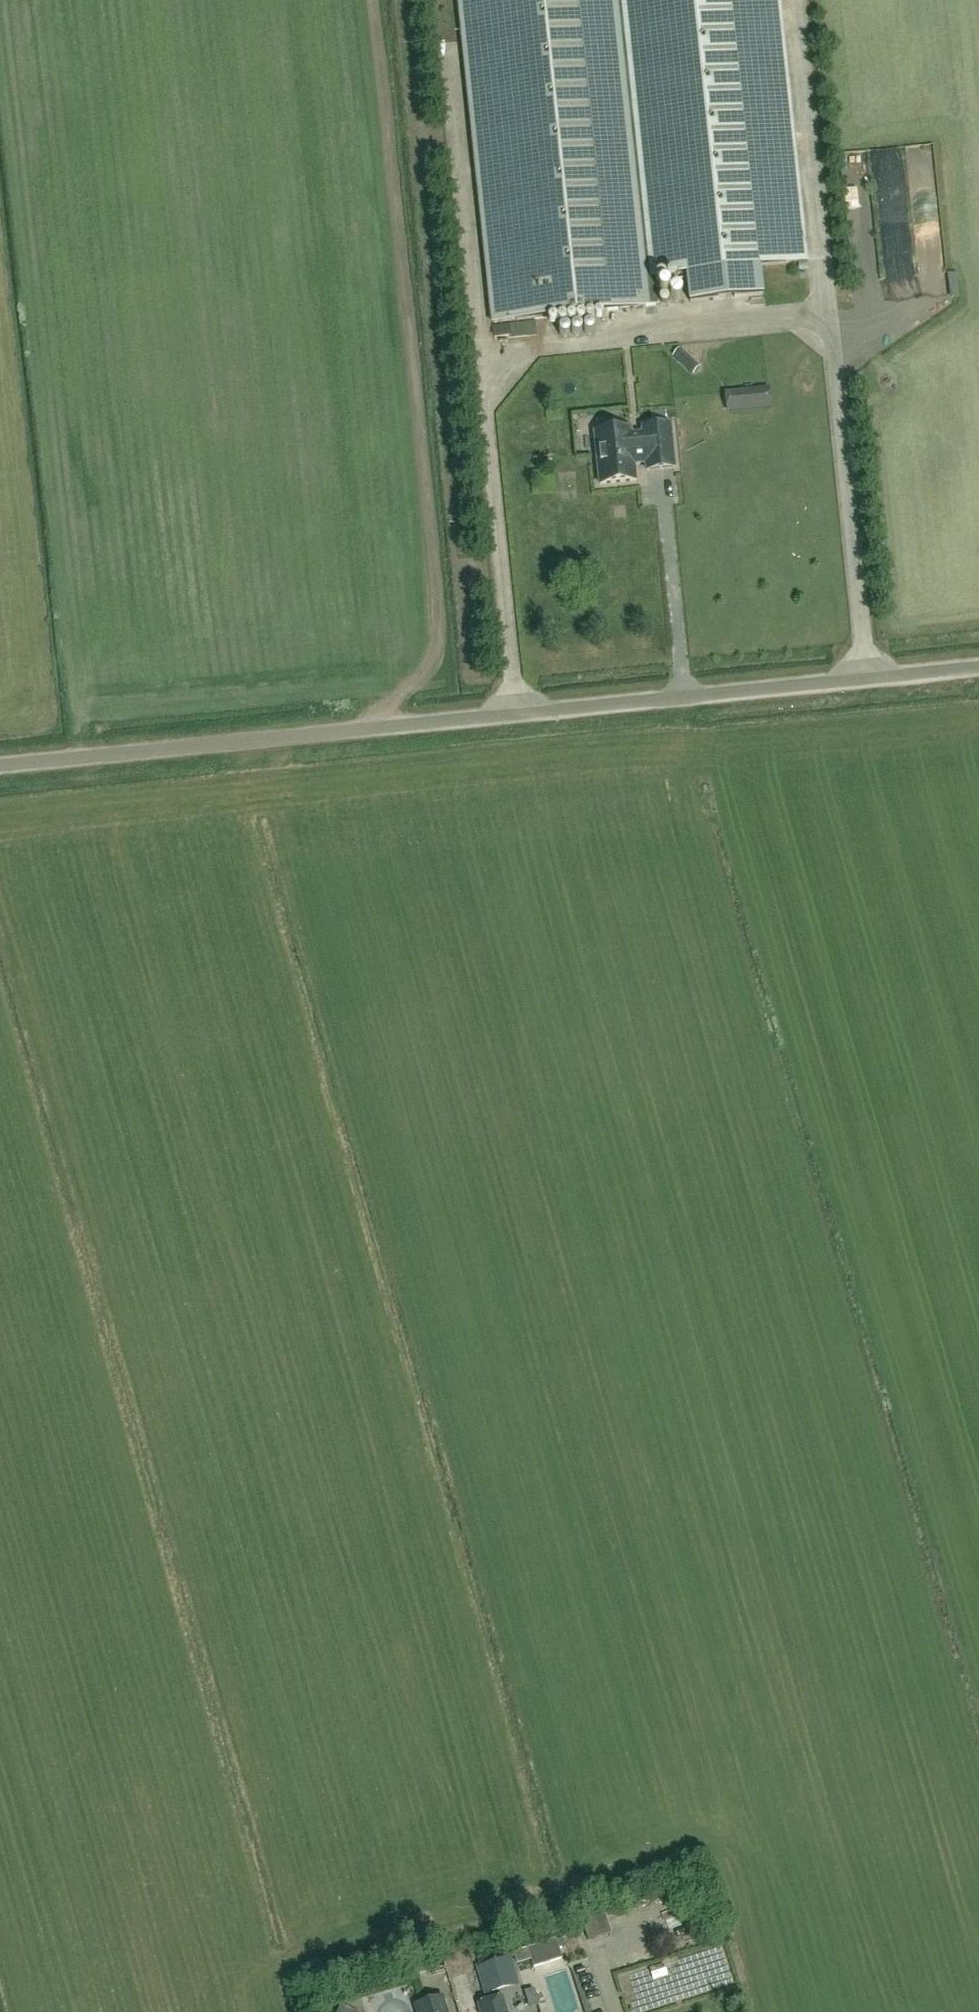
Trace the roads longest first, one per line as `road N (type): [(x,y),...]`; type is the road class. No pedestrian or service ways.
road 1 (unclassified): [(0,759),(978,662)]

